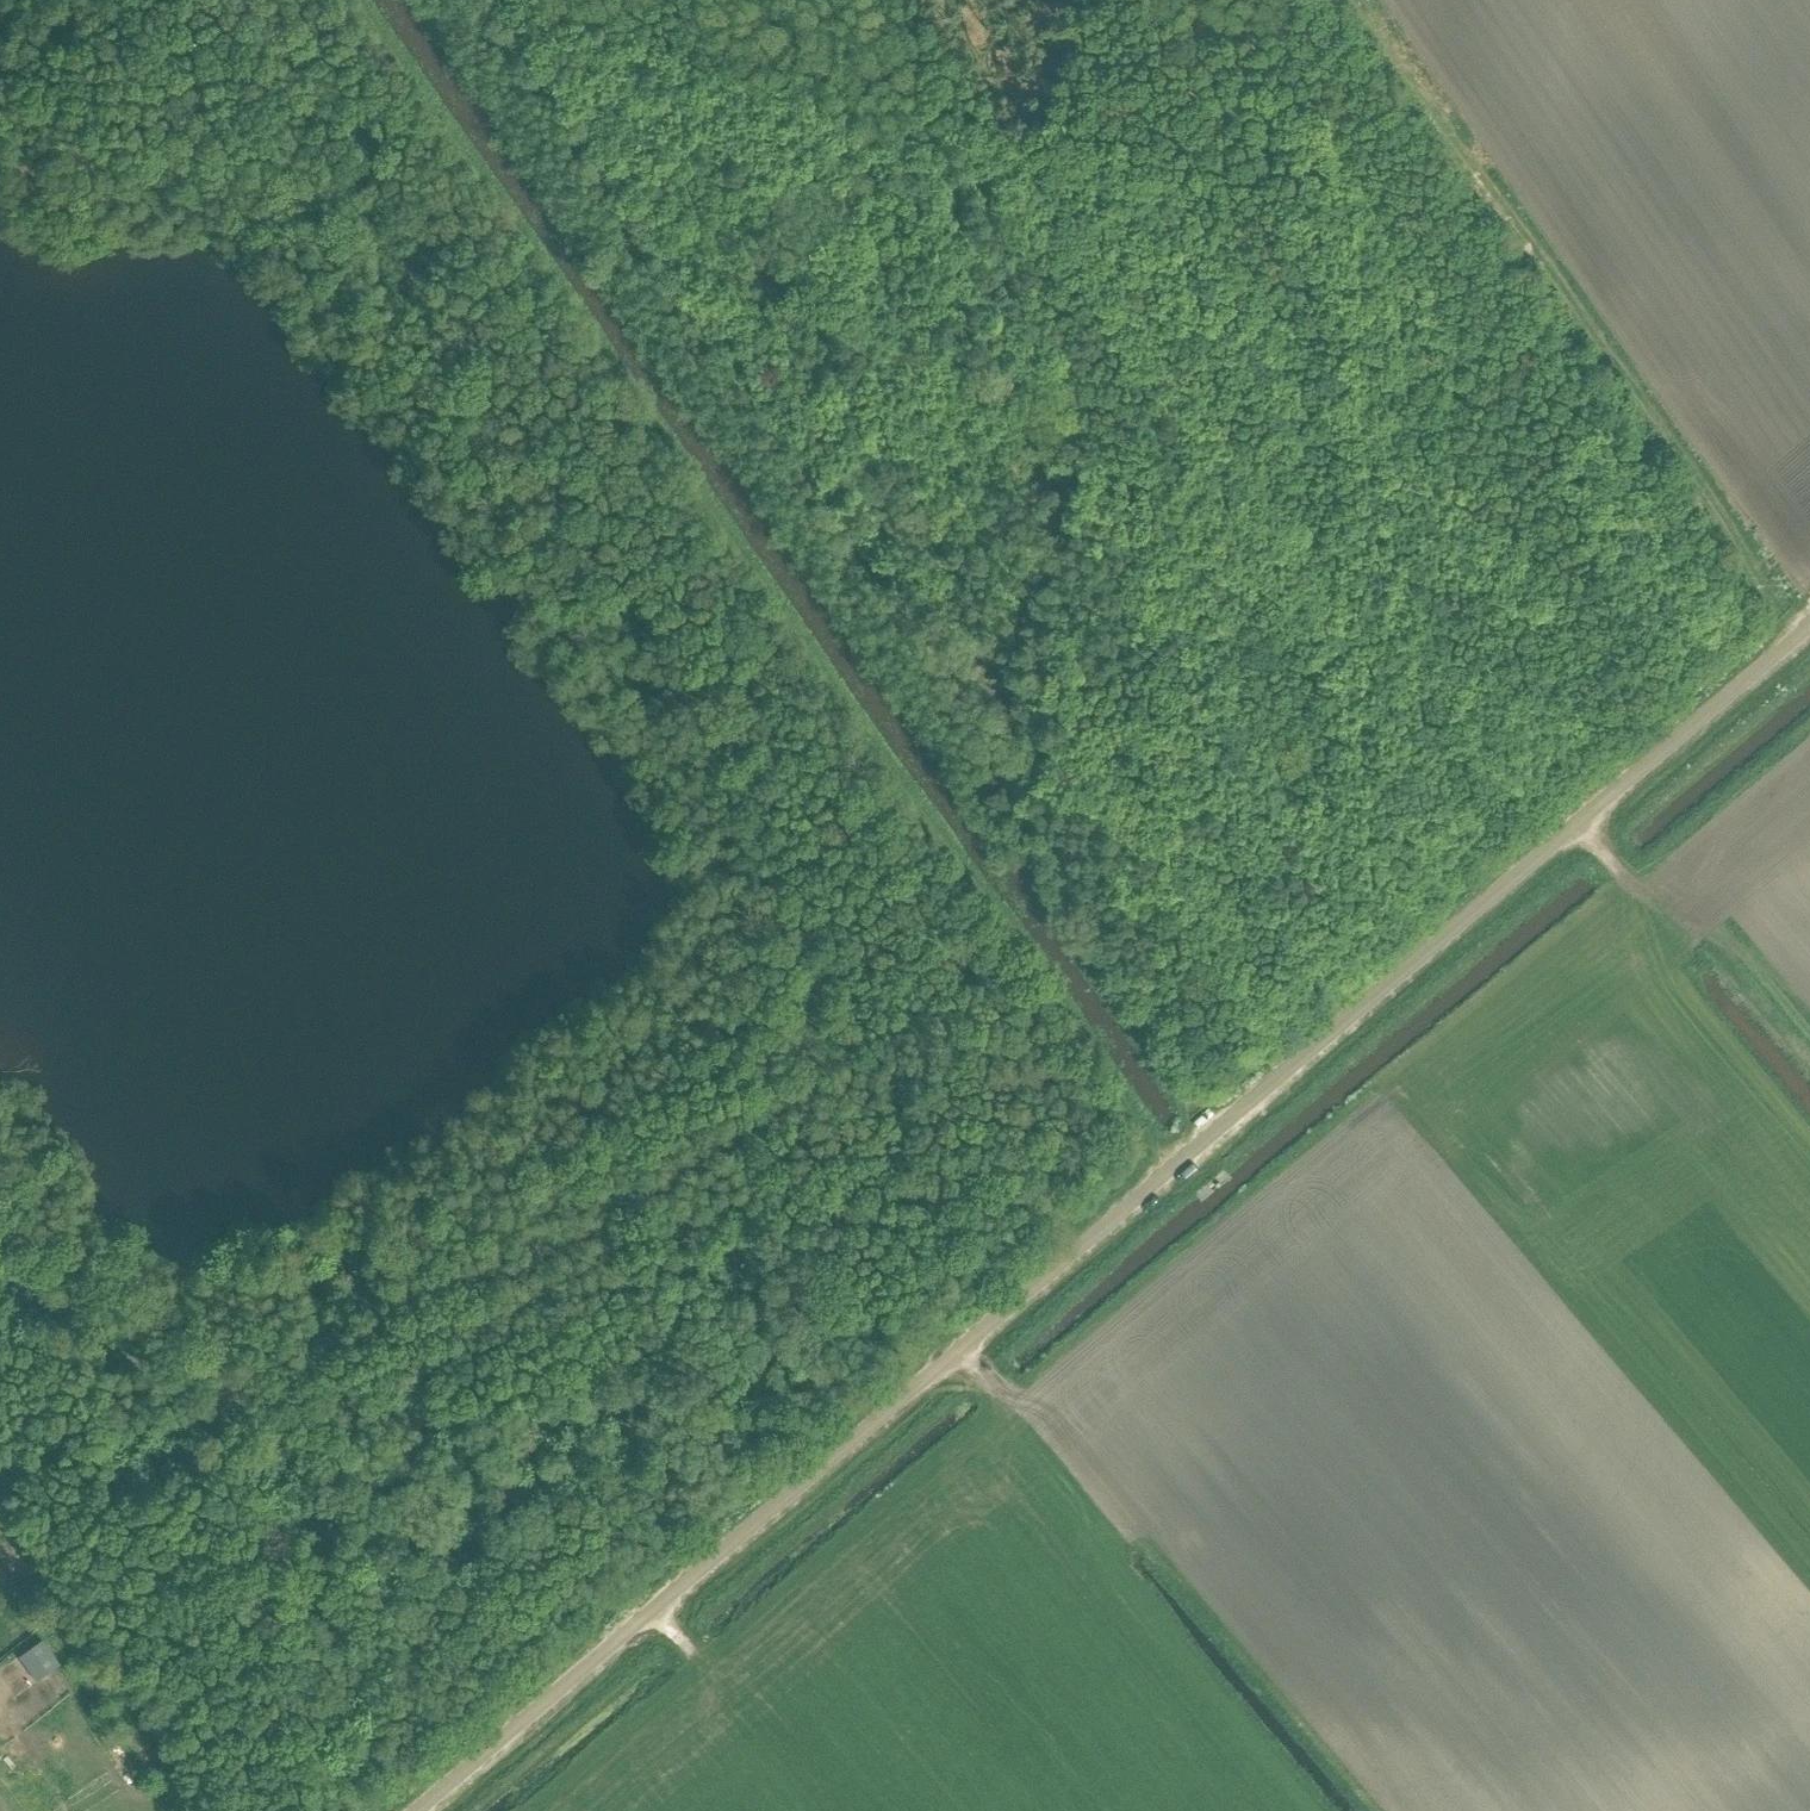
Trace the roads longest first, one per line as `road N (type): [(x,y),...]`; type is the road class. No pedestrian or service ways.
road 1 (unclassified): [(418,1810),(1809,627)]

